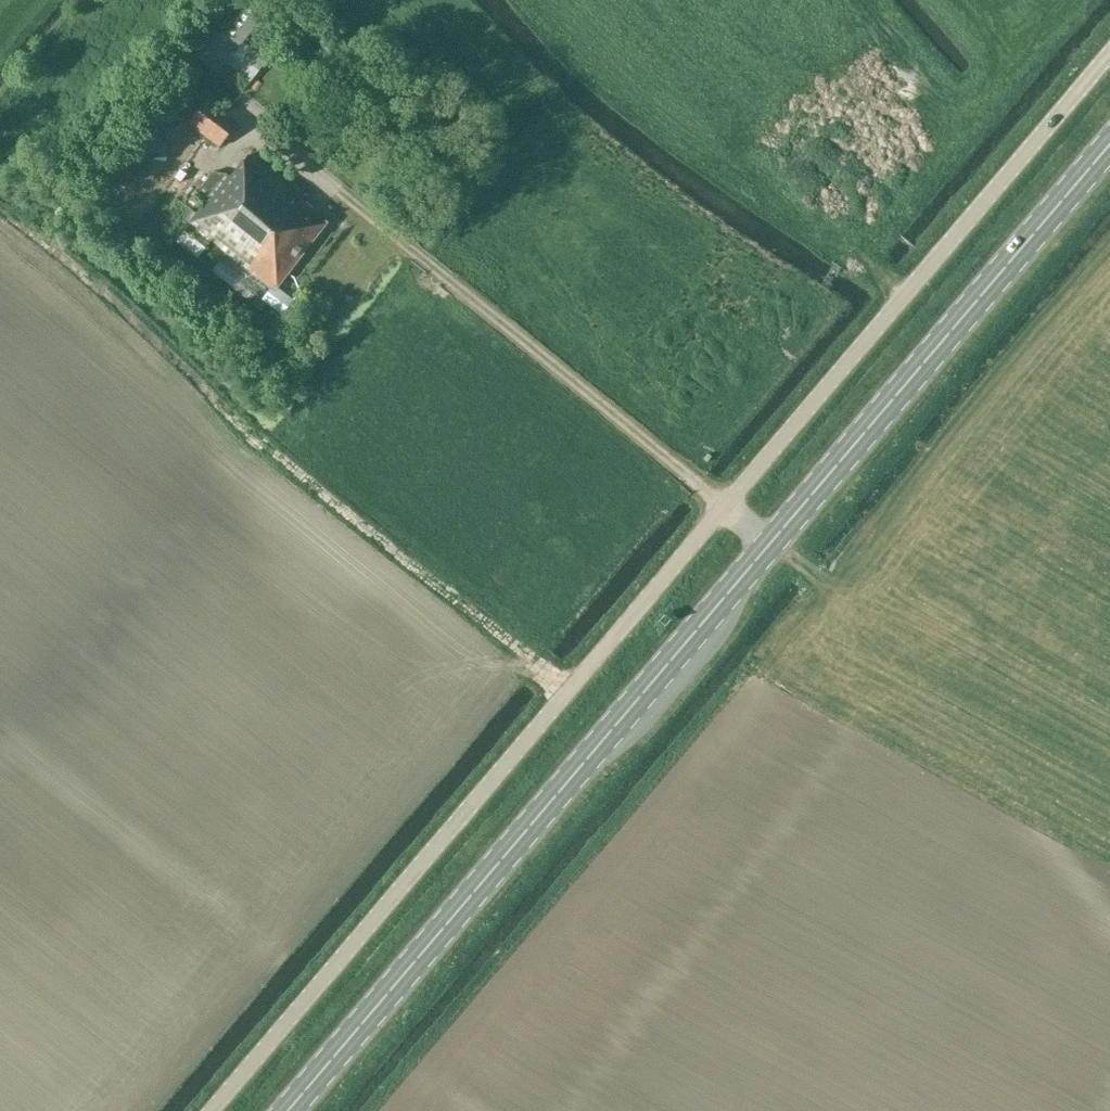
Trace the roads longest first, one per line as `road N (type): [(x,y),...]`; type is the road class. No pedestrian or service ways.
road 1 (unclassified): [(212,1110),(724,507)]
road 2 (primary): [(287,1110),(769,544)]
road 3 (unclassified): [(724,507),(1109,54)]
road 4 (primary): [(769,544),(1109,144)]

